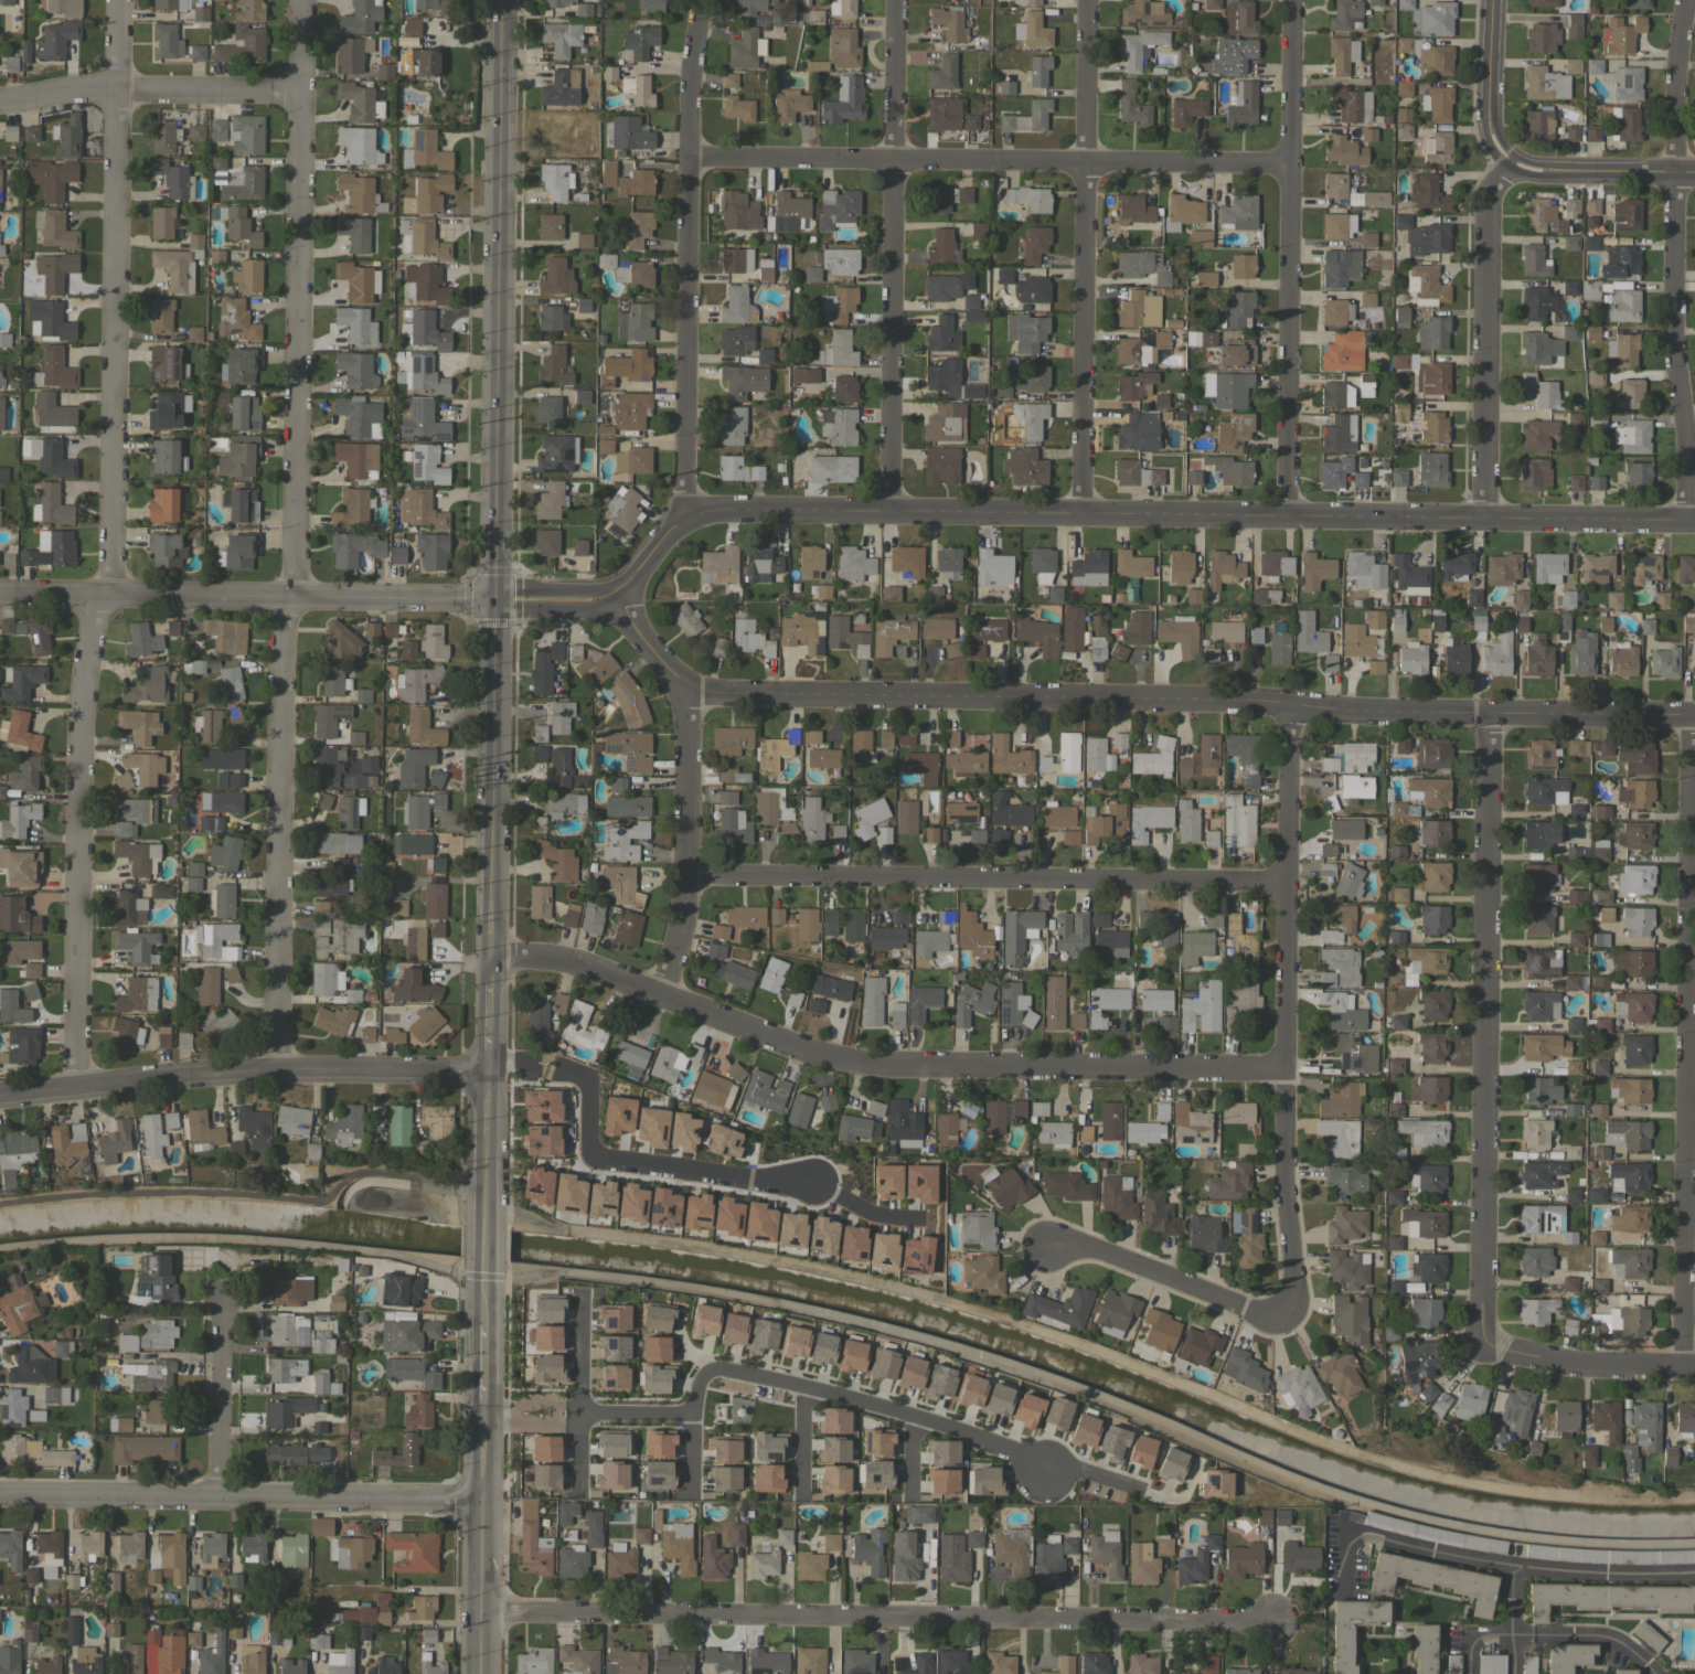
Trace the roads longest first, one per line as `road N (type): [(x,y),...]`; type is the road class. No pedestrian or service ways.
road 1 (tertiary): [(0,593),(615,600),(684,511),(1694,518)]
road 2 (tertiary): [(499,41),(482,1414)]
road 3 (residential): [(118,0),(108,595),(86,657),(77,732),(78,1086)]
road 4 (residential): [(301,0),(294,597),(281,636),(277,1066)]
road 5 (tertiary): [(686,693),(1245,699),(1489,717),(1694,717)]
road 6 (residential): [(490,952),(565,958),(856,1067),(1279,1069)]
road 7 (residential): [(479,1611),(1273,1618)]
road 8 (residential): [(1688,717),(1682,1366)]
road 9 (residential): [(1489,717),(1478,1342)]
road 10 (residential): [(1286,705),(1282,1314)]
road 11 (residential): [(687,159),(1288,162)]
road 12 (residential): [(684,878),(1281,882)]
road 13 (residential): [(1490,0),(1489,121),(1512,170),(1488,204),(1485,518)]
road 14 (residential): [(563,1415),(685,1412),(708,1369),(721,1367),(892,1408),(1042,1465)]
road 15 (residential): [(1685,0),(1676,51),(1672,367),(1683,414),(1685,518)]
road 16 (residential): [(1290,0),(1289,514)]
road 17 (residential): [(1088,0),(1081,512)]
road 18 (residential): [(699,0),(689,87),(684,511)]
road 19 (residential): [(895,0),(893,509)]
road 20 (residential): [(0,1094),(277,1066),(483,1071)]
road 21 (residential): [(0,1493),(481,1499)]
road 22 (residential): [(1694,1571),(1511,1569),(1345,1529),(1346,1585)]
road 23 (residential): [(484,1058),(584,1081),(587,1138),(603,1158),(814,1182)]
road 24 (residential): [(686,693),(684,878),(663,994)]
road 25 (residential): [(0,99),(299,94)]
road 26 (tertiary): [(482,1414),(479,1673)]
road 27 (residential): [(1047,1249),(1083,1247),(1250,1311),(1282,1314)]
road 28 (residential): [(1478,1342),(1575,1367),(1694,1366)]
road 29 (residential): [(220,1303),(218,1496)]
road 30 (tertiary): [(1512,170),(1694,173)]
road 31 (residential): [(578,1486),(580,1313)]
road 32 (residential): [(1510,1638),(1580,1634),(1620,1646),(1651,1673)]

